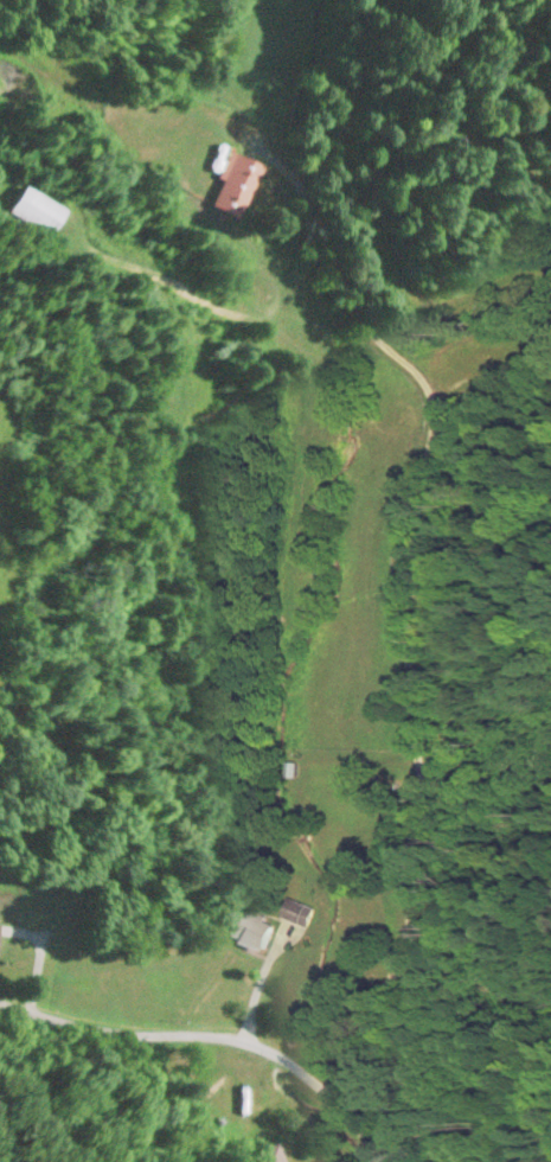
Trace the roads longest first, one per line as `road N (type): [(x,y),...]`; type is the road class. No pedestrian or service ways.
road 1 (residential): [(374,1151),(424,926),(410,560),(423,397),(495,345),(550,318)]
road 2 (residential): [(423,397),(332,244),(212,127),(120,100),(20,100)]
road 3 (residential): [(381,1161),(339,1099),(263,1043),(82,1026),(0,1001)]

